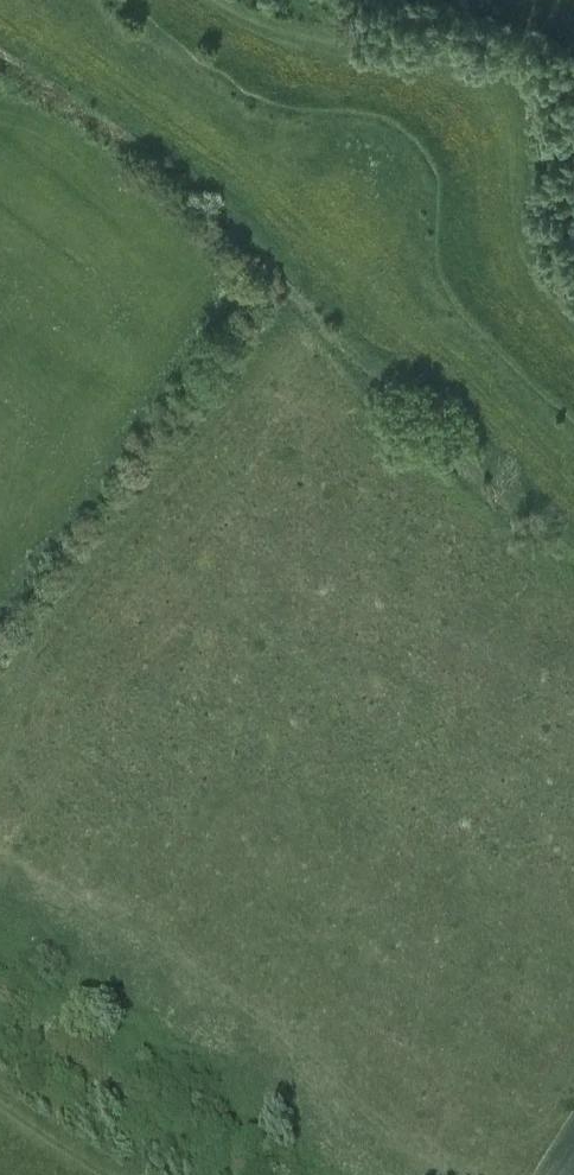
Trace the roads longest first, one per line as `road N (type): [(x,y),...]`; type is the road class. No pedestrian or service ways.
road 1 (track): [(93,0),(275,126),(366,121),(403,138),(433,168),(444,200),(445,292),(467,321),(573,411)]
road 2 (track): [(0,917),(96,942),(161,987),(236,1067)]

